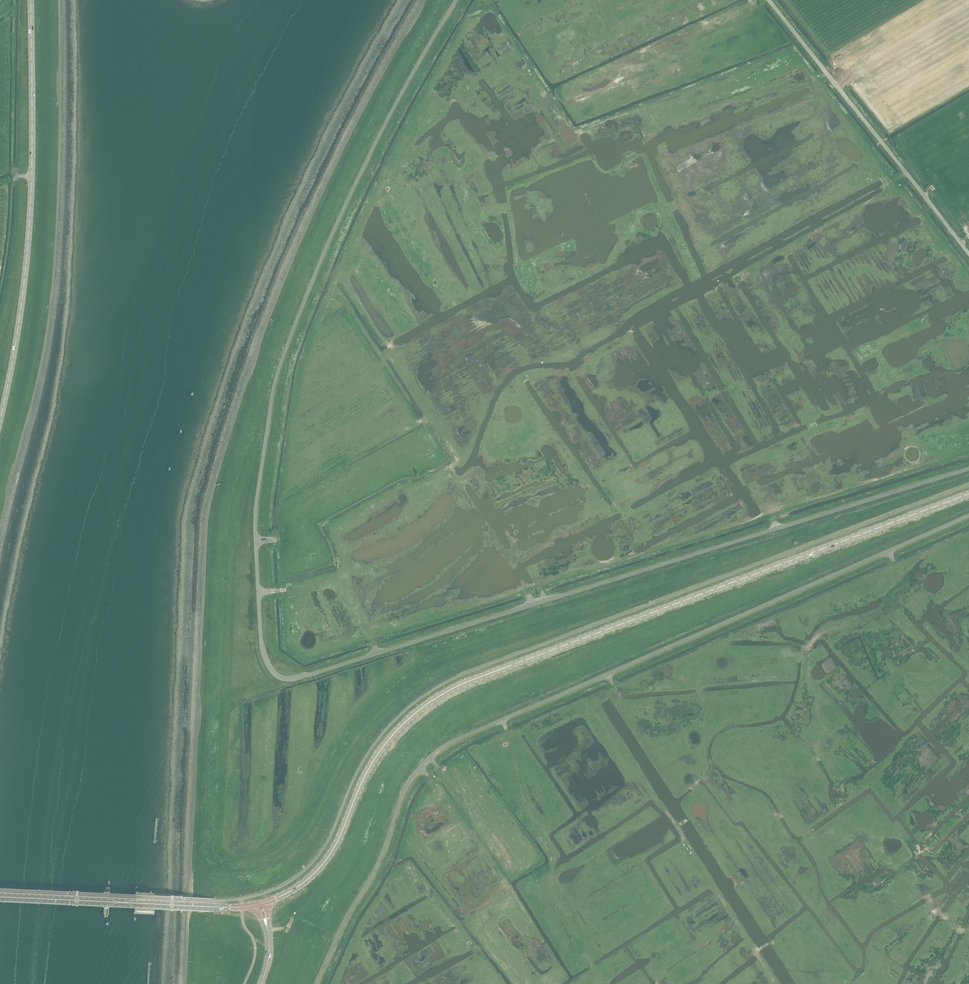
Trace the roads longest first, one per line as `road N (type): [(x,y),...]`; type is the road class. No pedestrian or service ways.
road 1 (unclassified): [(968,470),(297,681),(275,674),(261,645),(255,538),(274,387),(333,229),(456,0)]
road 2 (secondary): [(261,904),(317,870),(377,754),(446,693),(968,494)]
road 3 (unclassified): [(316,983),(390,842),(409,787),(444,748),(968,518)]
road 4 (track): [(415,645),(415,662),(374,695),(333,745),(285,833),(243,856),(228,856),(219,844),(227,711)]
road 5 (secondary): [(31,0),(28,233),(0,419)]
road 6 (unclassified): [(968,253),(770,0)]
road 7 (secondary): [(242,907),(0,897)]

